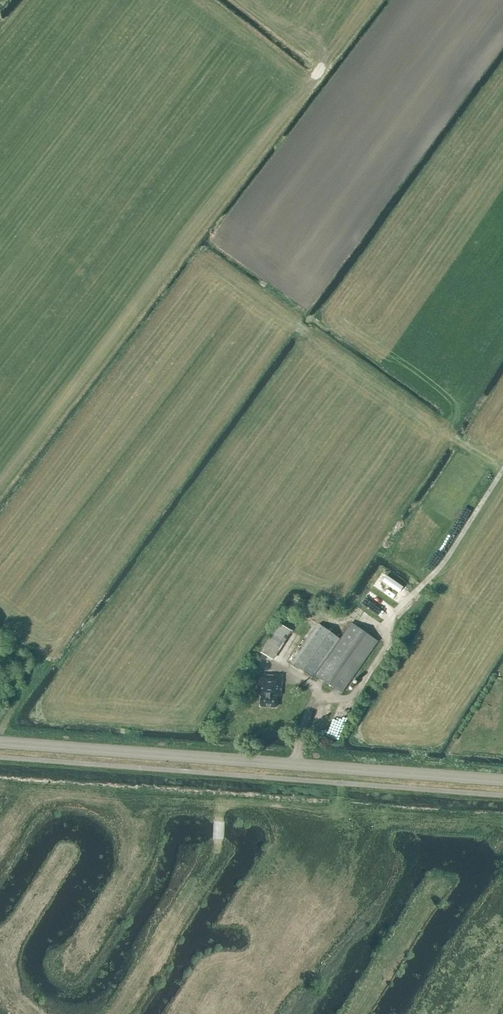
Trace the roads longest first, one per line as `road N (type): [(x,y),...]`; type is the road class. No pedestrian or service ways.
road 1 (secondary): [(502,780),(0,742)]

